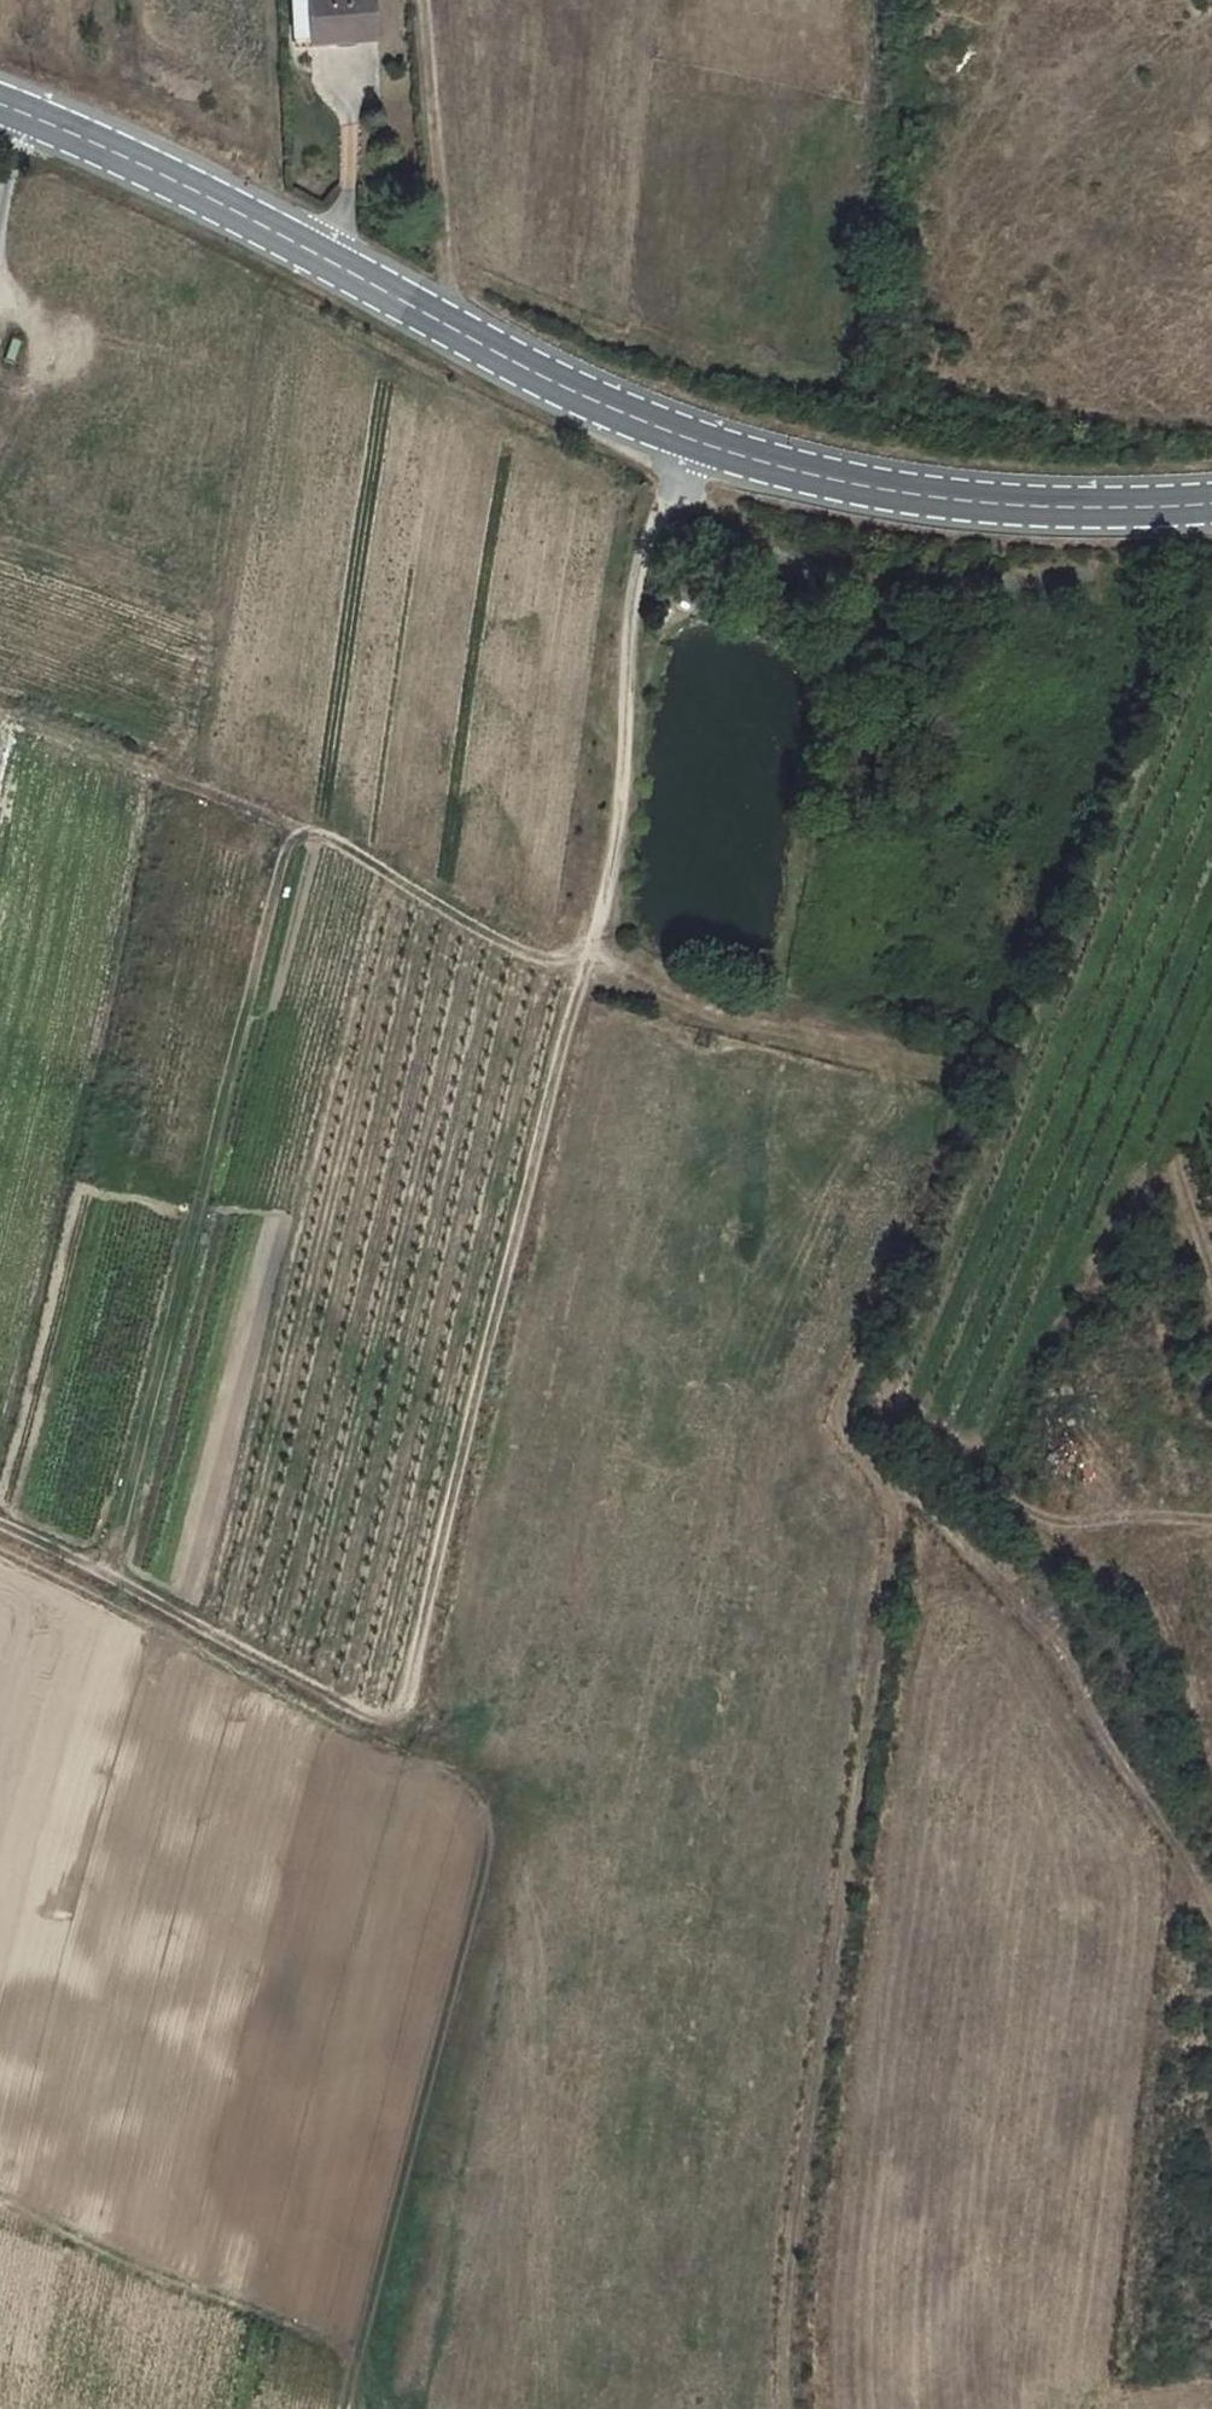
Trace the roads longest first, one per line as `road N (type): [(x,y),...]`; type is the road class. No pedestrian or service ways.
road 1 (tertiary): [(1211,502),(1120,509),(981,504),(845,483),(702,443),(571,390),(132,159),(0,107)]

